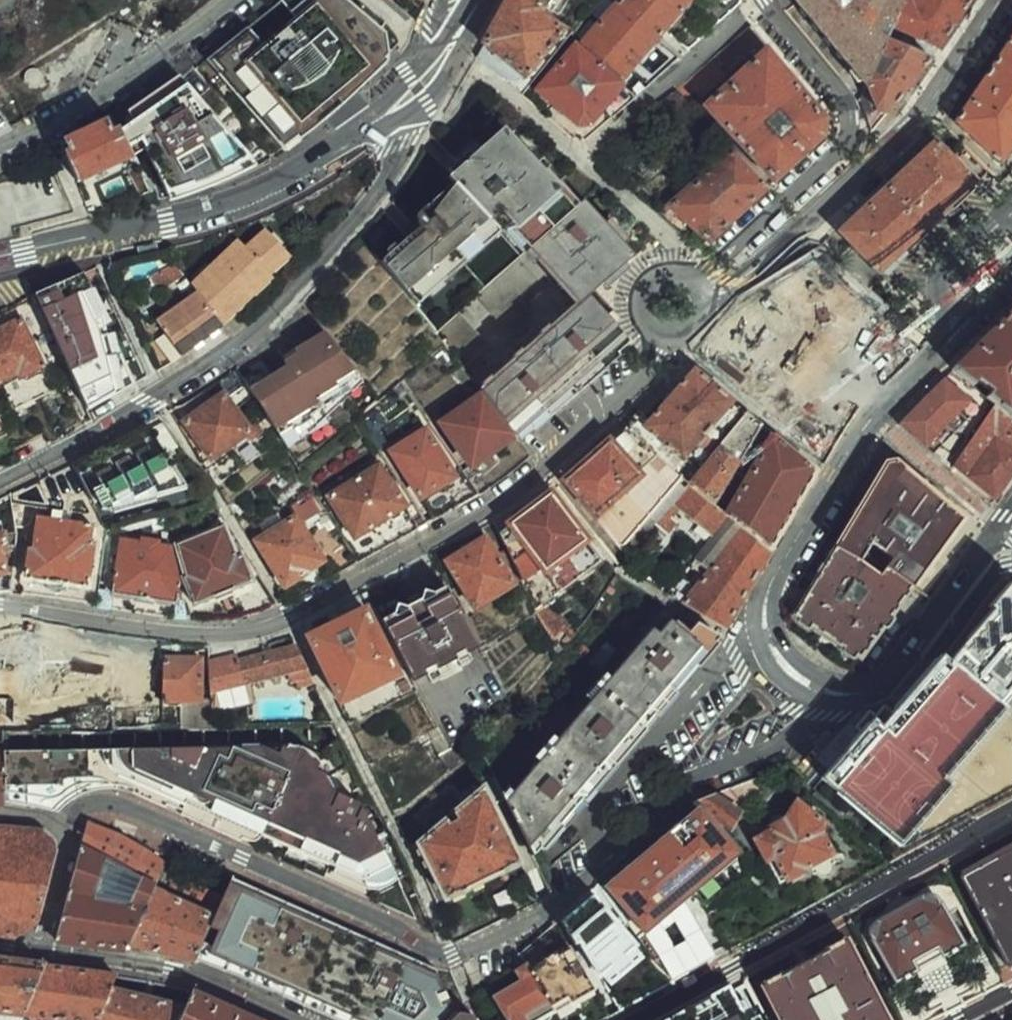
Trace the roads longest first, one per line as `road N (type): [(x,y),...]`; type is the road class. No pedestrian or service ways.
road 1 (residential): [(667,338),(649,370),(555,458),(493,502),(279,622),(240,635),(186,634),(0,606)]
road 2 (residential): [(73,827),(97,803),(124,807),(454,954),(530,920),(608,859)]
road 3 (residential): [(0,481),(158,399),(267,321),(344,239),(400,161)]
road 4 (residential): [(1003,0),(970,67),(889,158),(708,302)]
road 5 (residential): [(1011,818),(657,1019)]
road 6 (residential): [(0,256),(204,211),(258,191),(364,128)]
road 7 (residential): [(767,0),(825,75),(852,130),(818,176),(694,274)]
road 8 (residential): [(765,630),(767,596),(782,570),(877,424),(957,333)]
road 9 (residential): [(765,630),(734,650),(595,809),(589,831),(608,859)]
road 10 (residential): [(608,859),(714,774),(794,735),(823,692)]
road 11 (residential): [(308,1019),(196,978),(45,954)]
road 12 (residential): [(1004,525),(896,668),(870,692),(823,692)]
road 13 (residential): [(1011,212),(940,269),(931,287),(957,333)]
road 14 (residential): [(478,11),(364,128)]
road 15 (residential): [(73,827),(45,954)]
road 16 (residential): [(694,274),(670,268),(642,286),(641,318),(667,338)]

